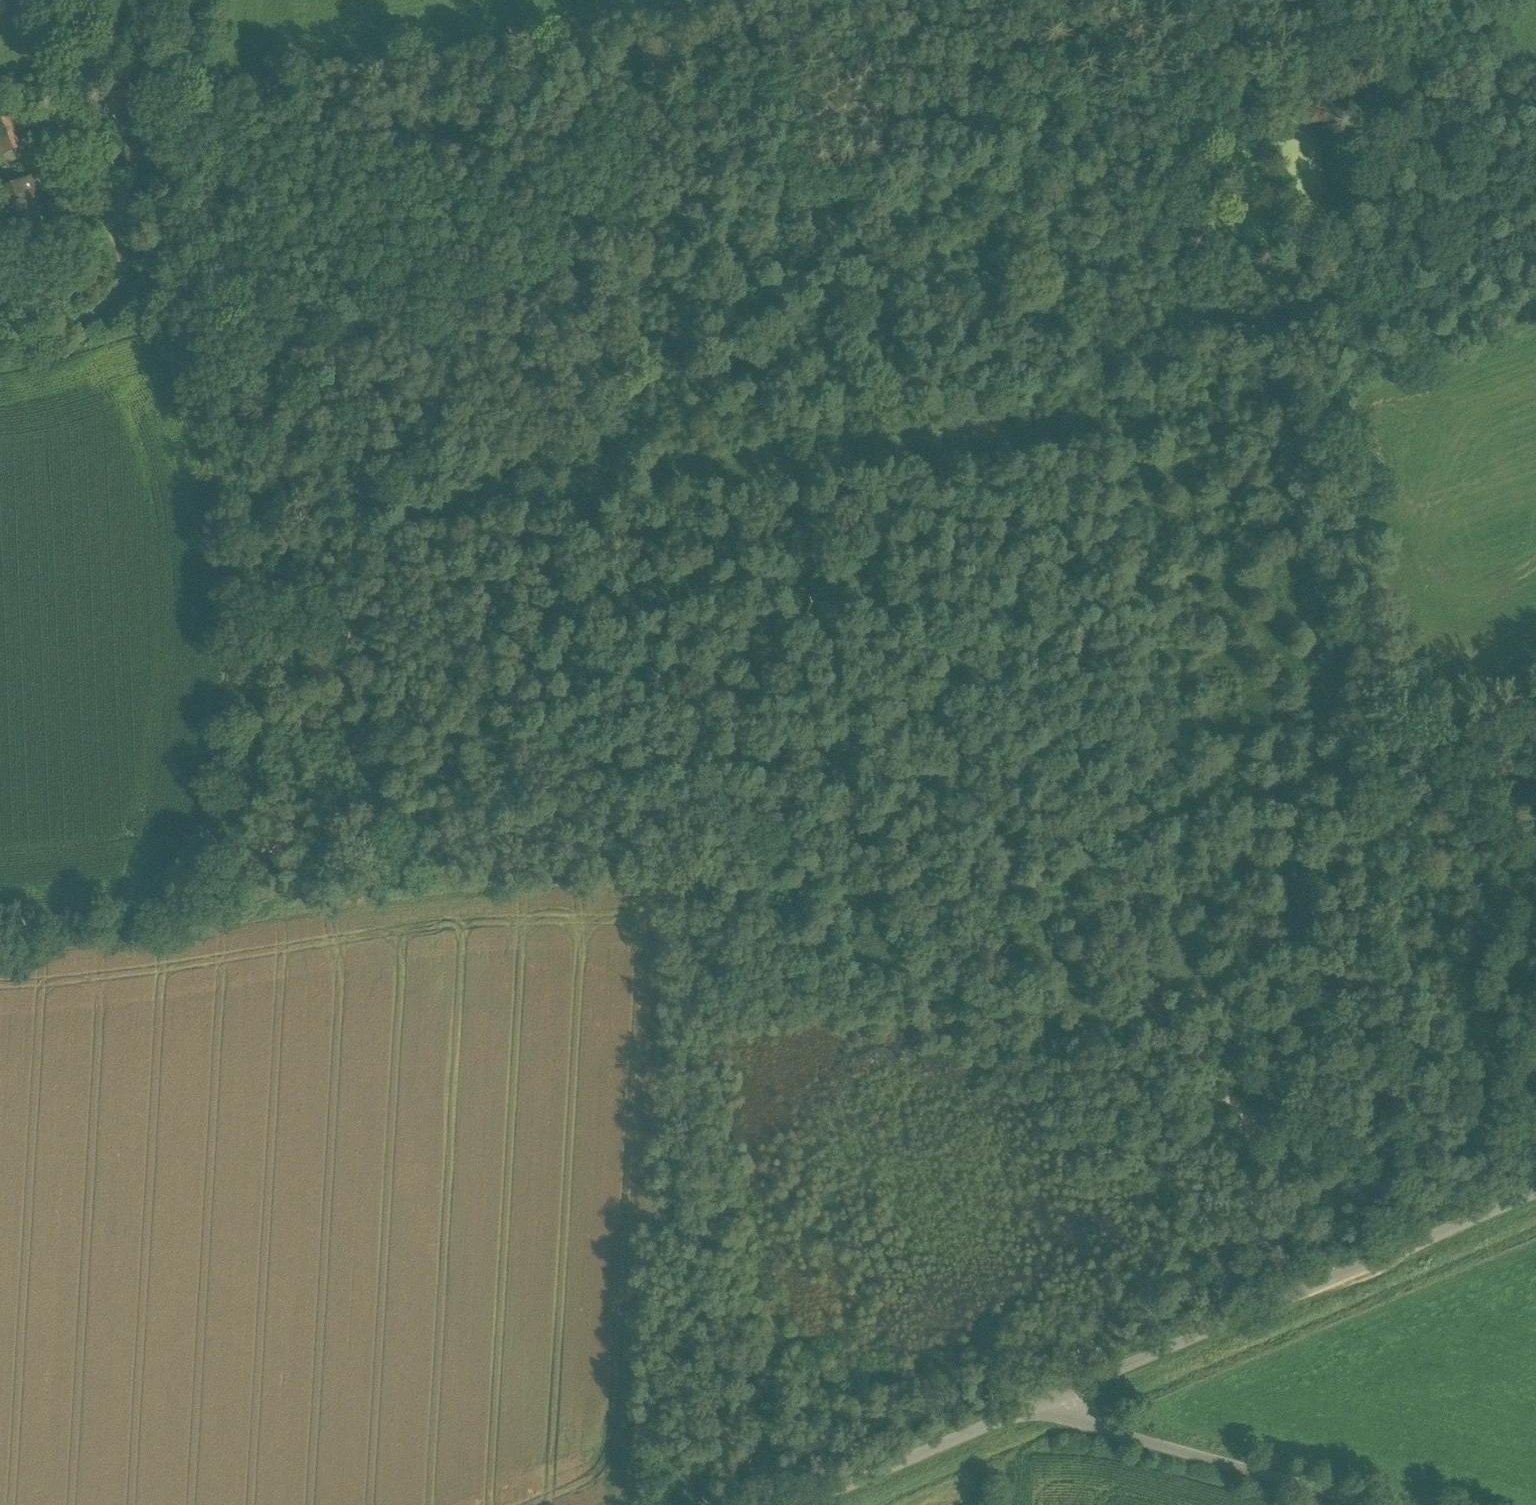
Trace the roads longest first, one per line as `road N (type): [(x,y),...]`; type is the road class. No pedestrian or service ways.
road 1 (unclassified): [(1064,1395),(1535,1192)]
road 2 (unclassified): [(1064,1395),(1095,1432),(1362,1504)]
road 3 (unclassified): [(804,1504),(1064,1395)]
road 4 (track): [(1535,709),(1392,763),(1351,763)]

